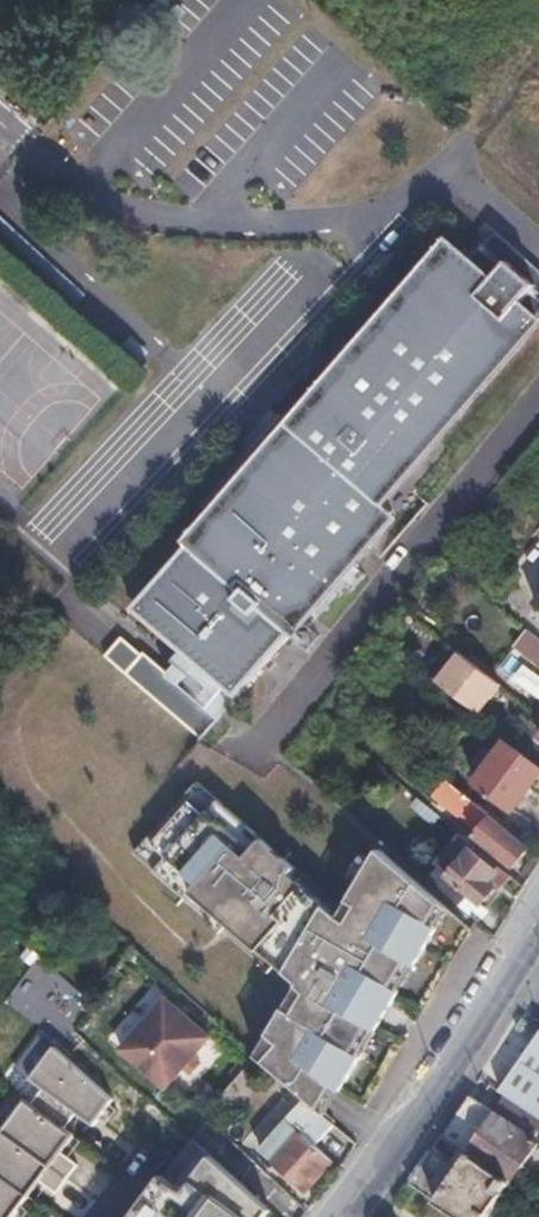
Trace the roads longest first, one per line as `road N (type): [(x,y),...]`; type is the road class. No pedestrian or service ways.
road 1 (tertiary): [(514,955),(342,1216)]

